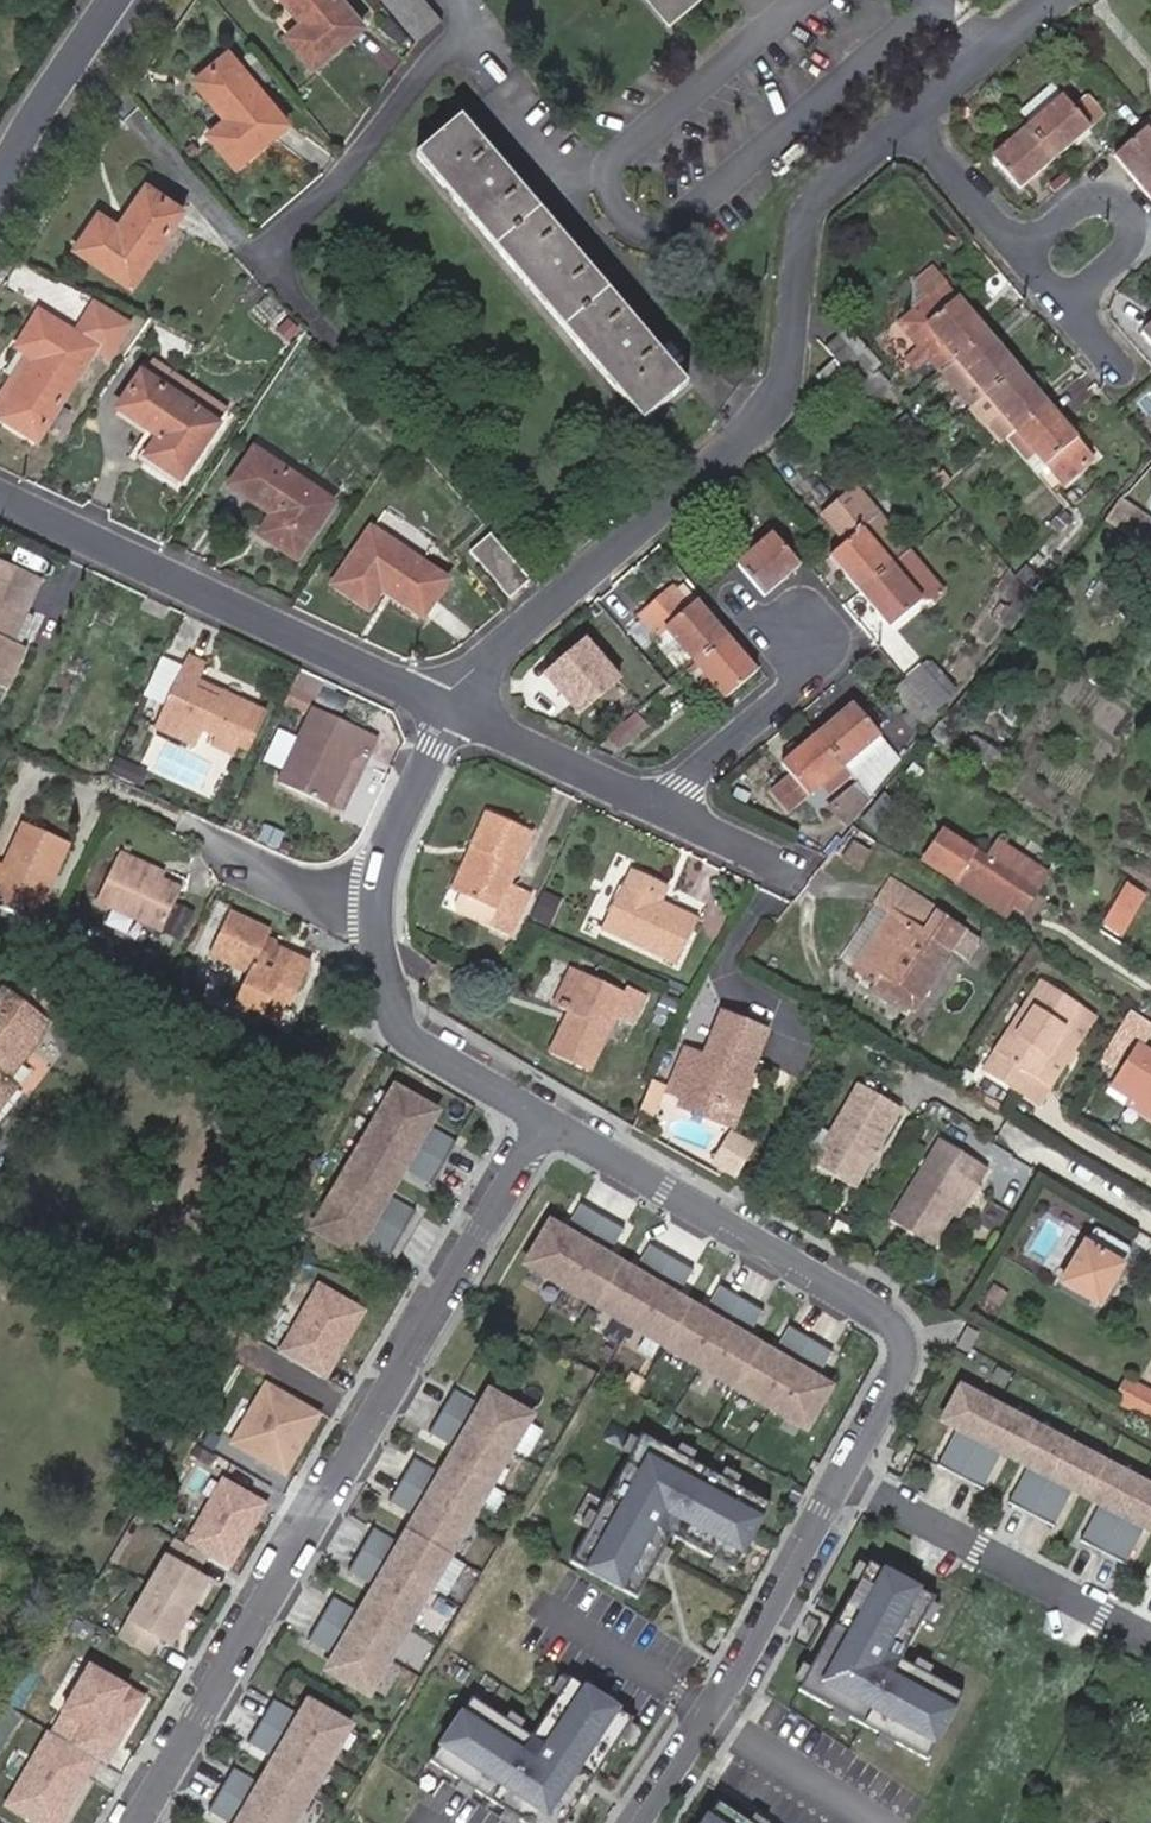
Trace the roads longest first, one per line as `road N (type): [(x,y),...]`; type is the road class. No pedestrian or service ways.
road 1 (residential): [(137,1822),(543,1121)]
road 2 (residential): [(841,1476),(905,1358),(897,1331),(543,1121)]
road 3 (residential): [(0,497),(455,708)]
road 4 (residential): [(606,162),(607,187),(635,224),(664,229),(943,0)]
road 5 (residential): [(758,425),(492,659),(455,708)]
road 6 (residential): [(634,1822),(841,1476)]
road 7 (residential): [(914,121),(810,206),(781,405),(758,425)]
road 8 (residential): [(841,1476),(1150,1642)]
road 9 (residential): [(558,176),(724,397),(758,425)]
road 10 (residential): [(543,1121),(398,1026),(380,983),(372,913)]
road 11 (residential): [(1068,306),(1136,246),(1140,224),(1117,197),(1085,197),(1023,251)]
road 12 (residential): [(455,708),(658,805)]
road 13 (residential): [(372,913),(380,858),(455,708)]
road 14 (residential): [(773,25),(606,162)]
road 15 (residential): [(110,0),(0,181)]
road 16 (residential): [(457,0),(479,28),(491,88),(558,176)]
road 17 (residential): [(658,805),(812,674)]
road 18 (residential): [(199,836),(372,913)]
road 19 (residential): [(914,121),(1023,251)]
road 20 (residential): [(658,805),(800,873)]

